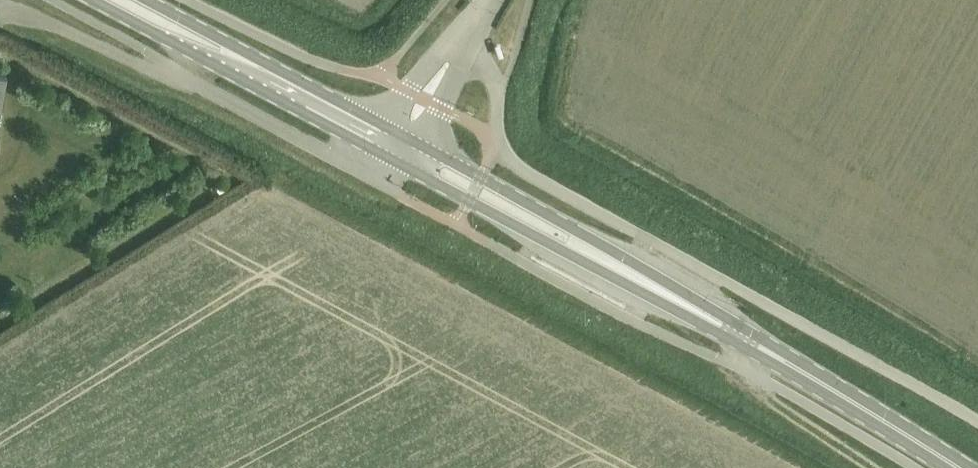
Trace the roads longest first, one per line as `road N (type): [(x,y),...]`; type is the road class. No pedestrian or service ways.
road 1 (primary): [(958,467),(599,257)]
road 2 (primary): [(599,257),(571,228),(449,162),(408,155)]
road 3 (primary): [(408,155),(435,183),(558,248),(599,257)]
road 4 (primary): [(96,0),(239,66)]
road 5 (primary): [(377,137),(239,66)]
road 6 (unclassified): [(464,43),(413,84),(377,137)]
road 7 (unclassified): [(408,155),(455,75),(464,43)]

